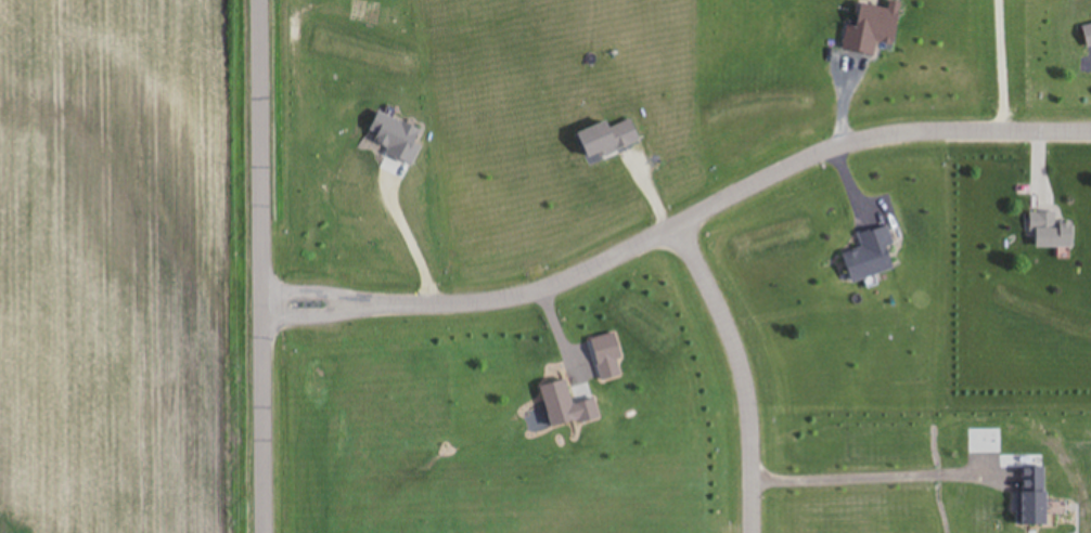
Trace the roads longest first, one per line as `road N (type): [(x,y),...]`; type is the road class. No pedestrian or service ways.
road 1 (residential): [(255,307),(525,297),(829,142),(909,127),(1090,127)]
road 2 (residential): [(255,532),(253,0)]
road 3 (residential): [(676,223),(741,362),(753,441),(752,532)]

